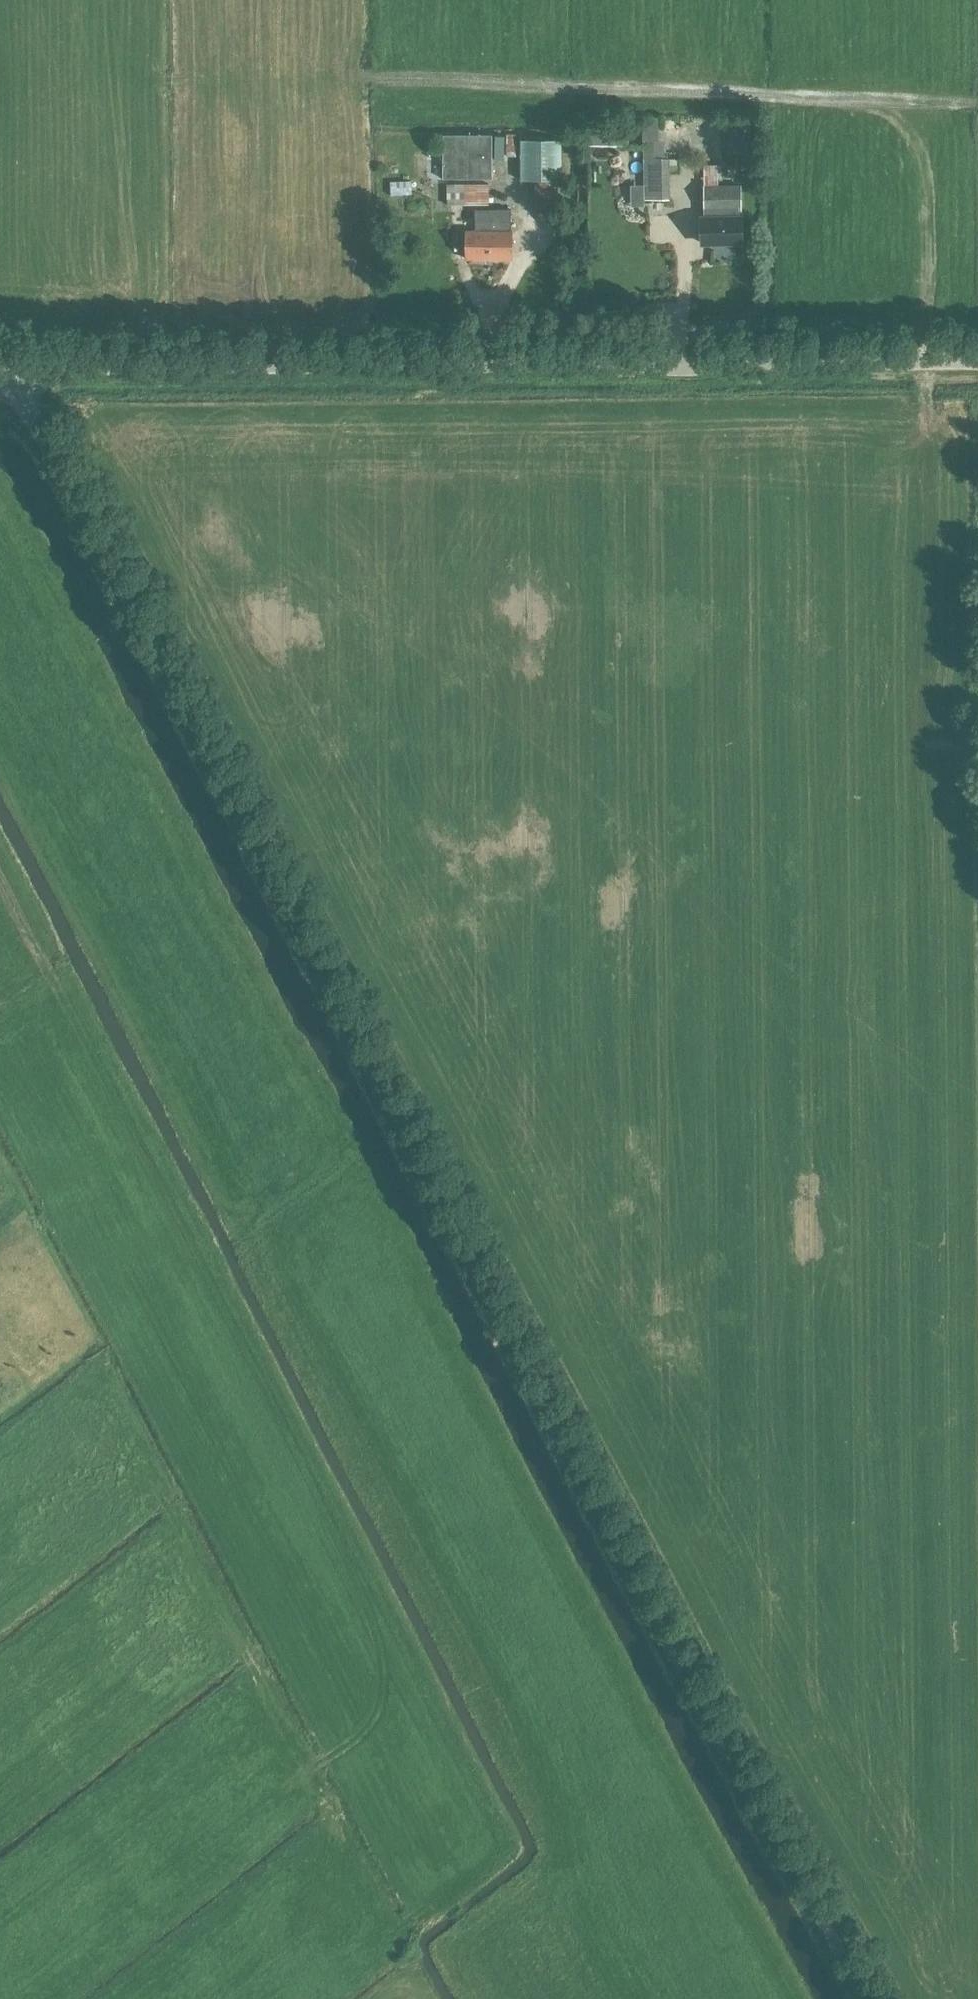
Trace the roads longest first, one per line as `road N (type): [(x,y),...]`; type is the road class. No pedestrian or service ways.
road 1 (unclassified): [(856,1998),(572,1481),(28,414),(18,375)]
road 2 (unclassified): [(18,375),(977,365)]
road 3 (track): [(357,78),(977,103)]
road 4 (track): [(891,100),(929,324),(925,366)]

